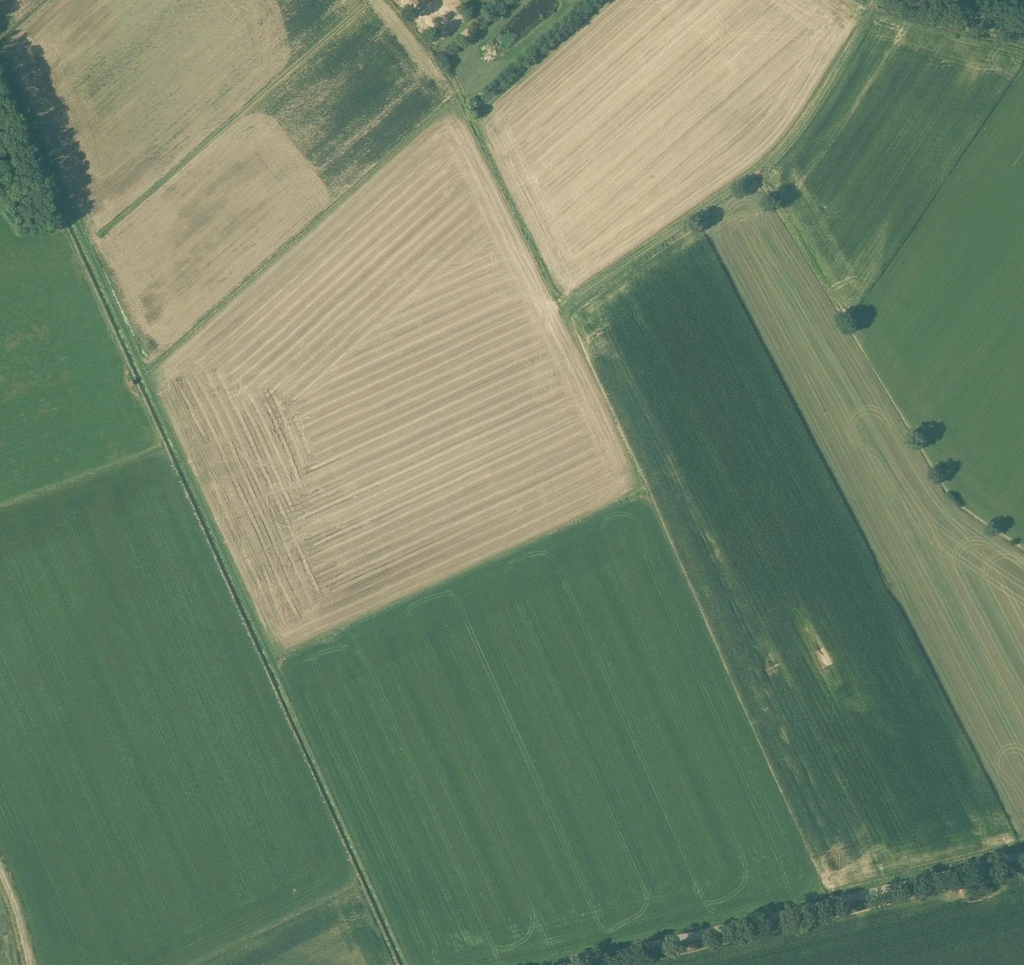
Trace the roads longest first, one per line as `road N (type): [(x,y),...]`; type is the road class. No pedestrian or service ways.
road 1 (unclassified): [(581,964),(1023,853)]

